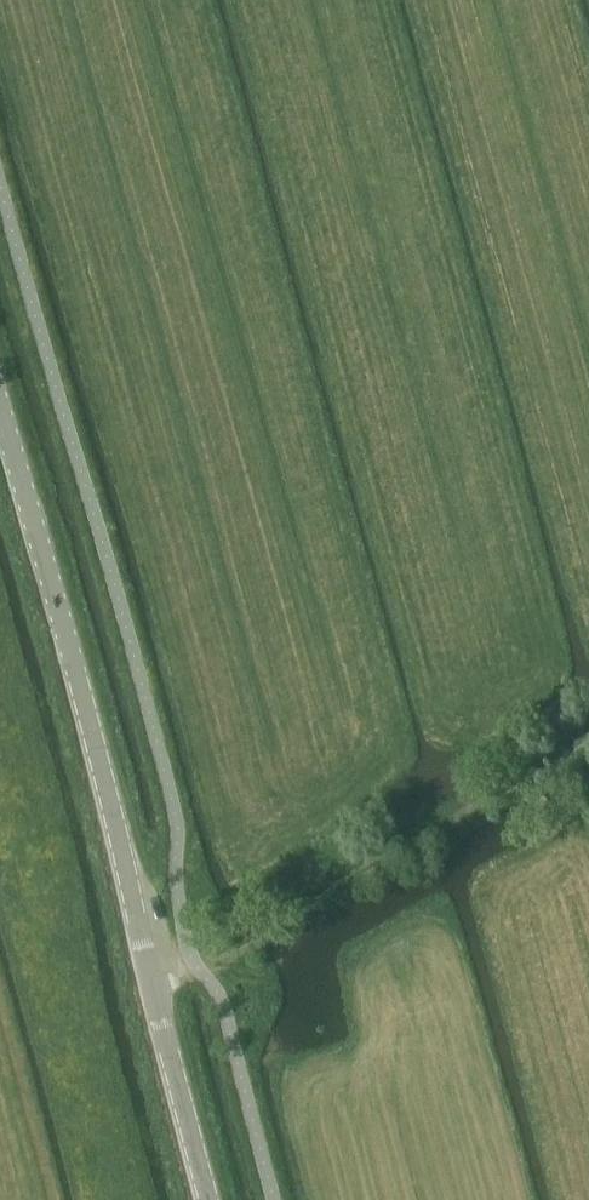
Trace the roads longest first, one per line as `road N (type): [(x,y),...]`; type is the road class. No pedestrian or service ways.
road 1 (tertiary): [(212,1199),(98,746),(0,406)]

